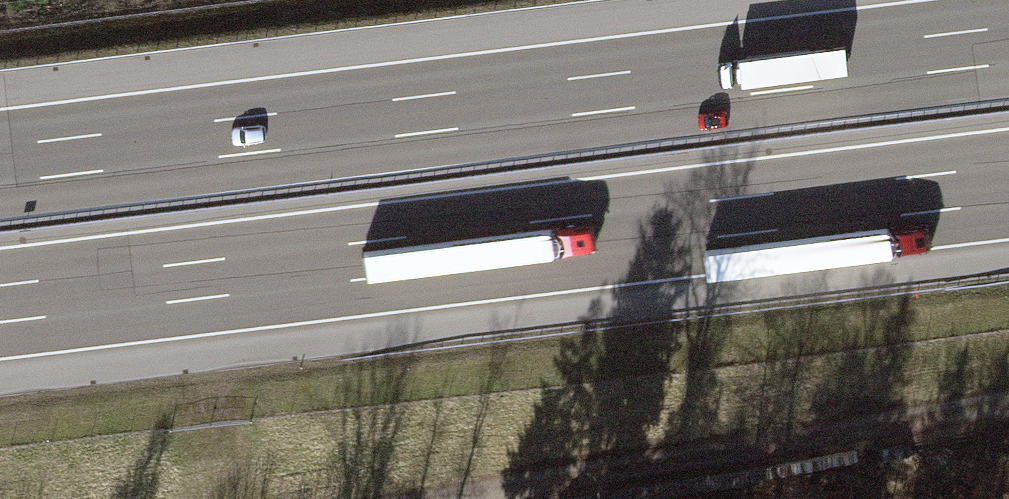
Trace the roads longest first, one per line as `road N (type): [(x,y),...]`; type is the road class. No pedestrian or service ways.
road 1 (motorway): [(0,286),(1008,166)]
road 2 (motorway): [(1008,64),(0,184)]
road 3 (unclassified): [(428,498),(1008,396)]

